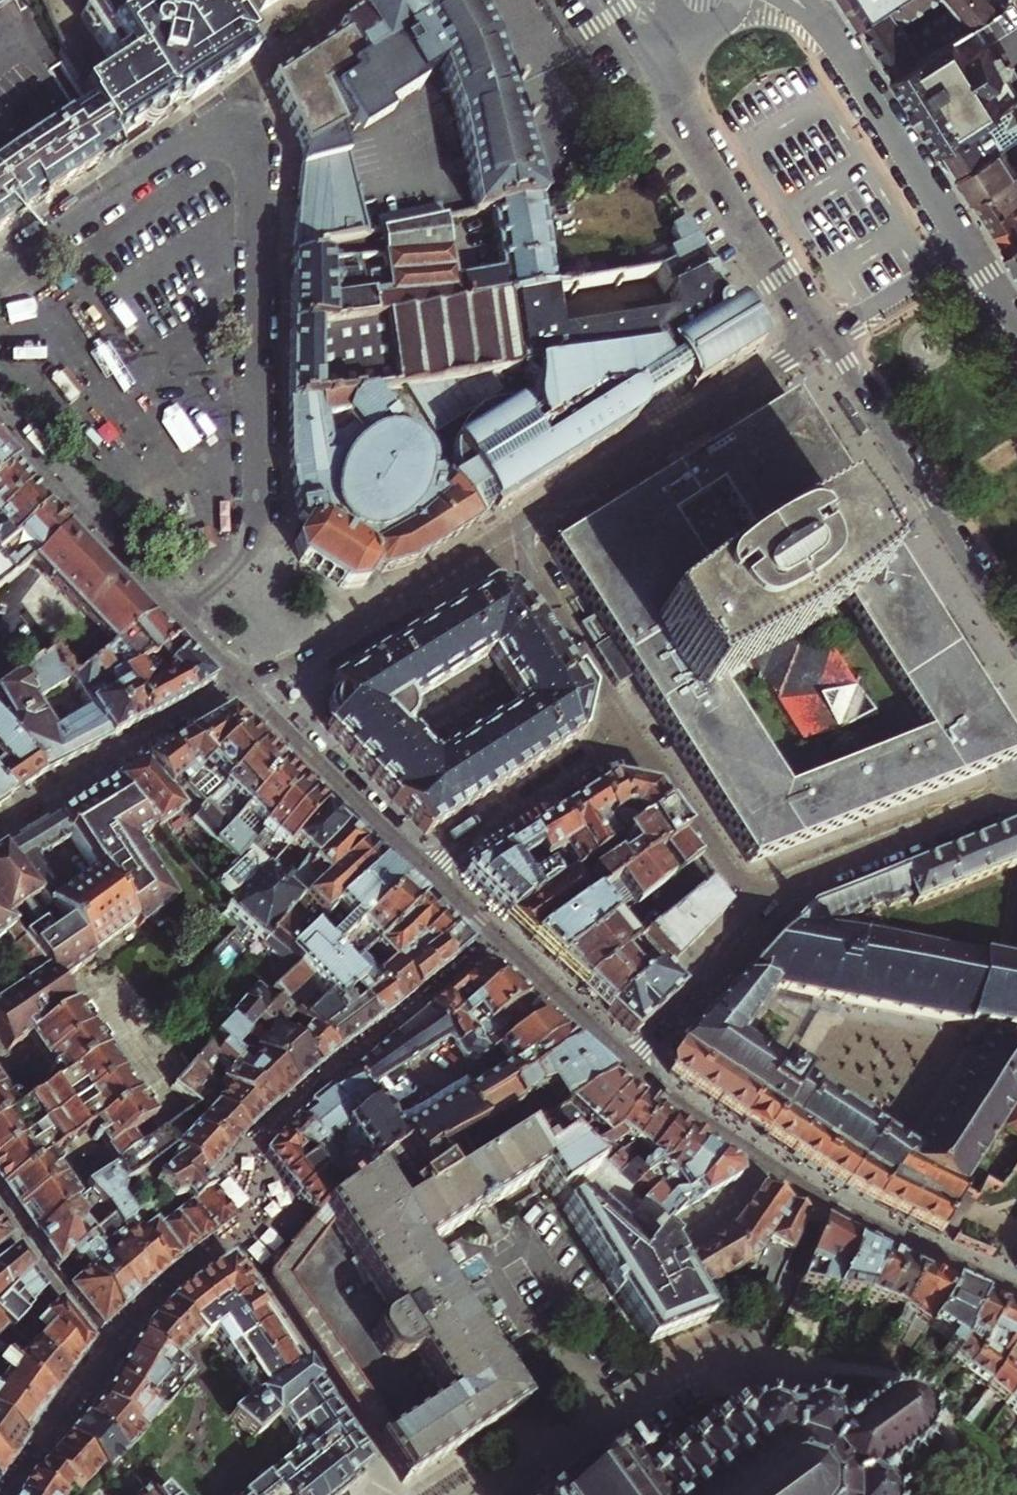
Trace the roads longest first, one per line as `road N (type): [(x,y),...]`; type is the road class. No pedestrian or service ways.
road 1 (residential): [(0,264),(208,122),(247,123),(267,170),(256,561),(194,623)]
road 2 (residential): [(1016,1288),(826,1201),(629,1064)]
road 3 (residential): [(824,336),(510,531)]
road 4 (residential): [(824,336),(1016,639)]
road 5 (residential): [(635,45),(824,336)]
road 6 (residential): [(510,531),(251,684)]
road 7 (residential): [(251,684),(0,829)]
road 8 (residential): [(194,623),(0,418)]
road 9 (residential): [(629,1064),(427,870)]
road 10 (residential): [(763,908),(806,879),(1016,797)]
road 11 (residential): [(427,870),(640,725)]
road 12 (residential): [(427,870),(251,684)]
road 13 (residential): [(510,531),(640,725)]
road 14 (residential): [(640,725),(763,908)]
road 15 (residential): [(969,251),(850,66)]
road 16 (residential): [(629,1064),(763,908)]
road 17 (residential): [(969,251),(824,336)]

